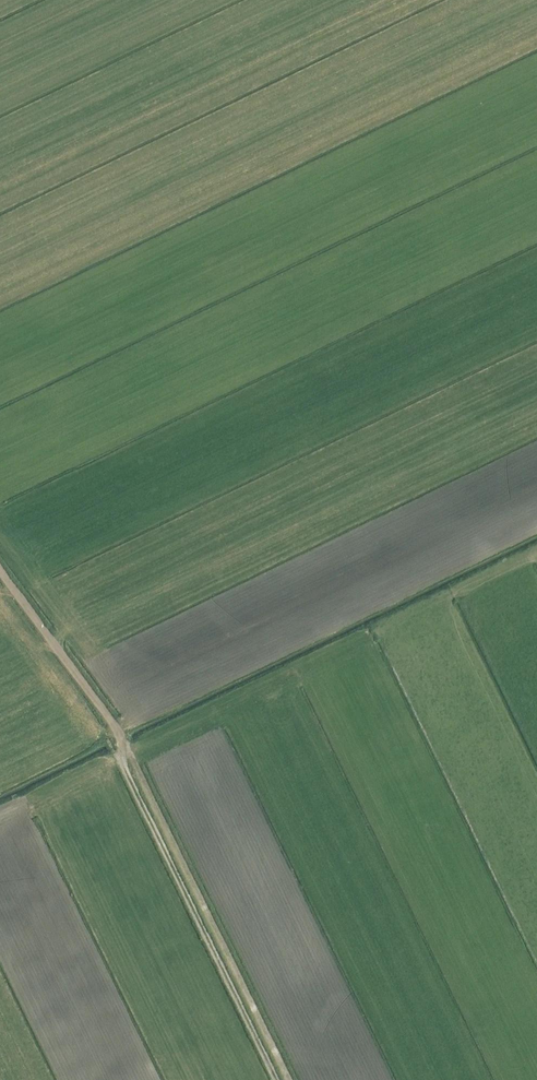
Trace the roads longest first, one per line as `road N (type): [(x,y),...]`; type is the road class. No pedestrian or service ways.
road 1 (track): [(280,1079),(119,735),(0,573)]

